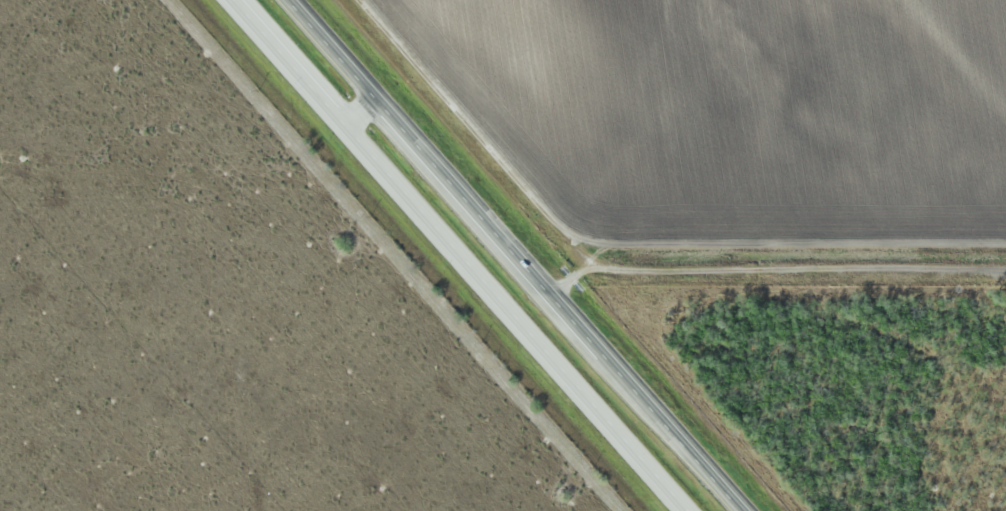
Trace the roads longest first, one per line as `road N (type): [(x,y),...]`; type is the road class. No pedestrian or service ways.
road 1 (track): [(1005,268),(605,263),(576,247),(361,0)]
road 2 (trunk): [(752,510),(290,0)]
road 3 (trunk): [(238,0),(691,510)]

